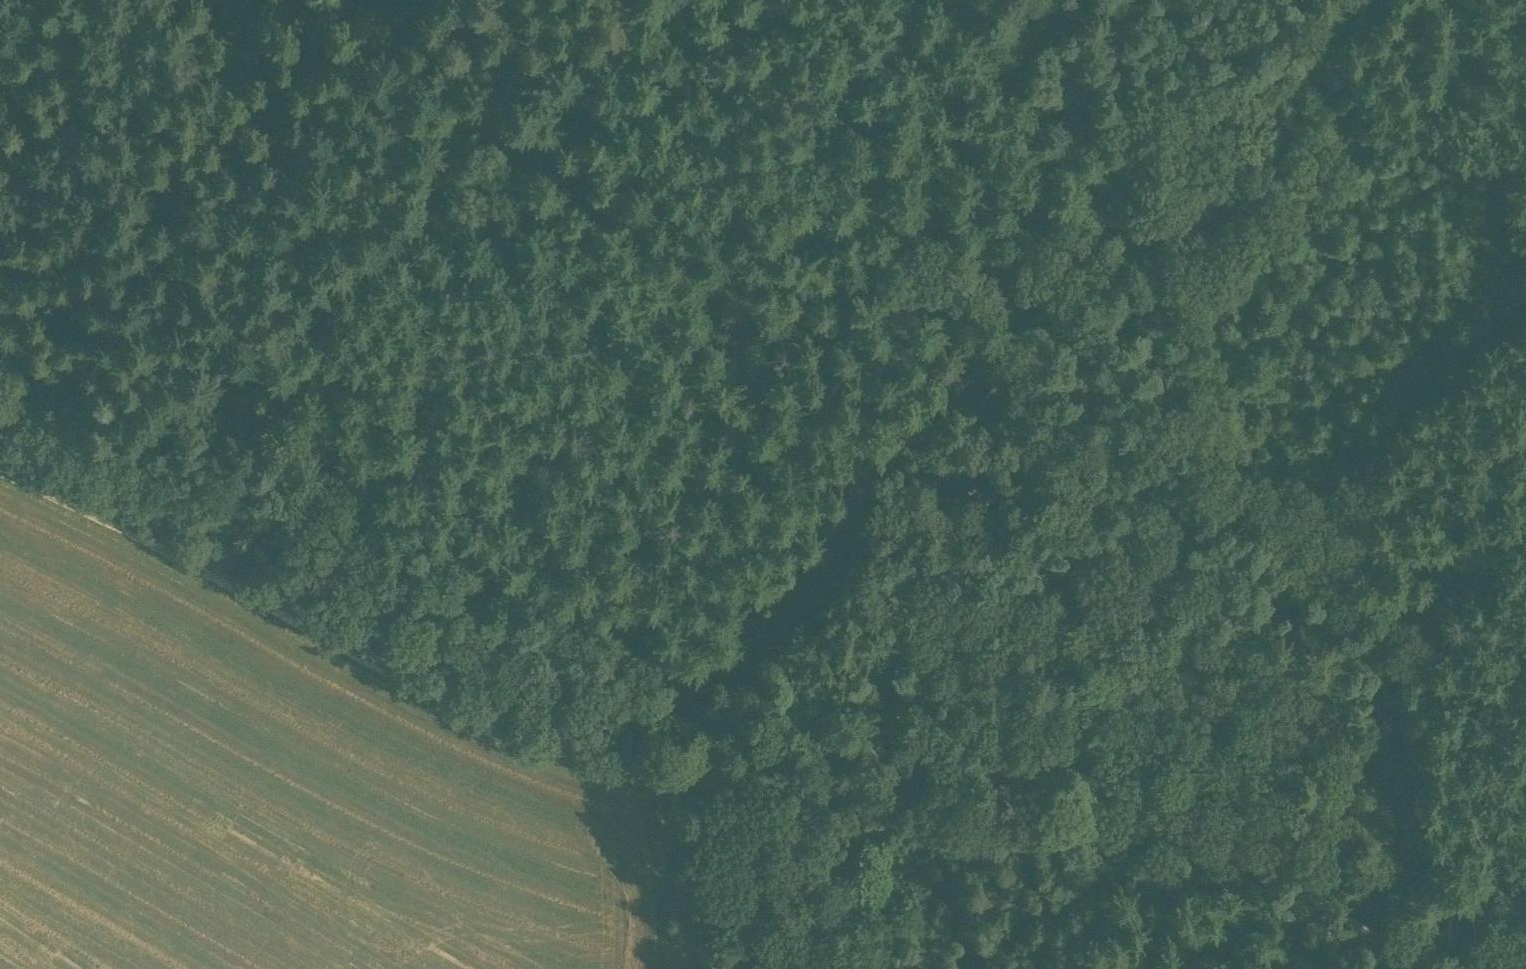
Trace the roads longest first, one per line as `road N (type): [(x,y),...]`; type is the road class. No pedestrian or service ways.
road 1 (track): [(680,776),(917,487),(1346,0)]
road 2 (track): [(1444,968),(1322,900),(1156,825),(1049,805),(680,776)]
road 3 (track): [(121,529),(196,411),(657,0)]
road 4 (track): [(680,776),(552,750),(480,720),(121,529)]
road 5 (track): [(0,471),(121,529)]

